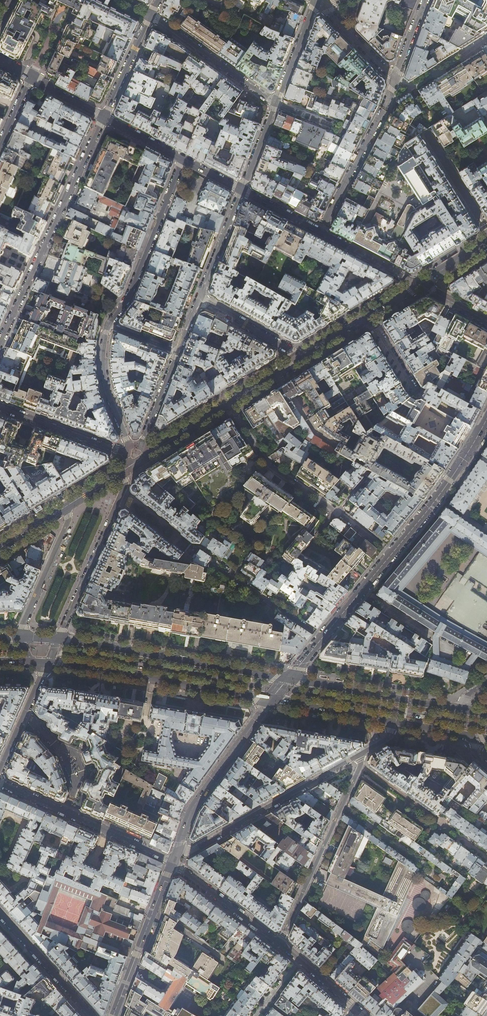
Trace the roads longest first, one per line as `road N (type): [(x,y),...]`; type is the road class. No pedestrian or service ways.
road 1 (tertiary): [(486,420),(437,498),(287,679)]
road 2 (residential): [(103,117),(0,342)]
road 3 (secondary): [(287,679),(58,639)]
road 4 (secondary): [(47,663),(269,701)]
road 5 (residential): [(176,851),(194,849),(359,755)]
road 6 (residential): [(280,944),(359,755)]
road 7 (tertiary): [(172,861),(0,783)]
road 8 (residential): [(58,639),(127,468)]
road 9 (residential): [(182,159),(128,298),(109,326)]
road 10 (secondary): [(148,455),(302,357)]
road 11 (tertiary): [(269,701),(192,809),(176,851)]
road 12 (secondary): [(461,710),(287,679)]
road 13 (residential): [(320,231),(395,78)]
road 14 (tertiary): [(172,861),(113,1015)]
road 15 (residential): [(150,15),(276,102)]
road 16 (residential): [(66,507),(68,520),(20,637)]
road 17 (residential): [(0,912),(93,1015)]
road 18 (secondary): [(302,357),(418,285)]
road 19 (tertiary): [(280,944),(172,861)]
road 20 (residential): [(124,452),(0,407)]
road 21 (secondary): [(269,701),(393,722)]
road 22 (residential): [(109,326),(104,380),(128,444)]

